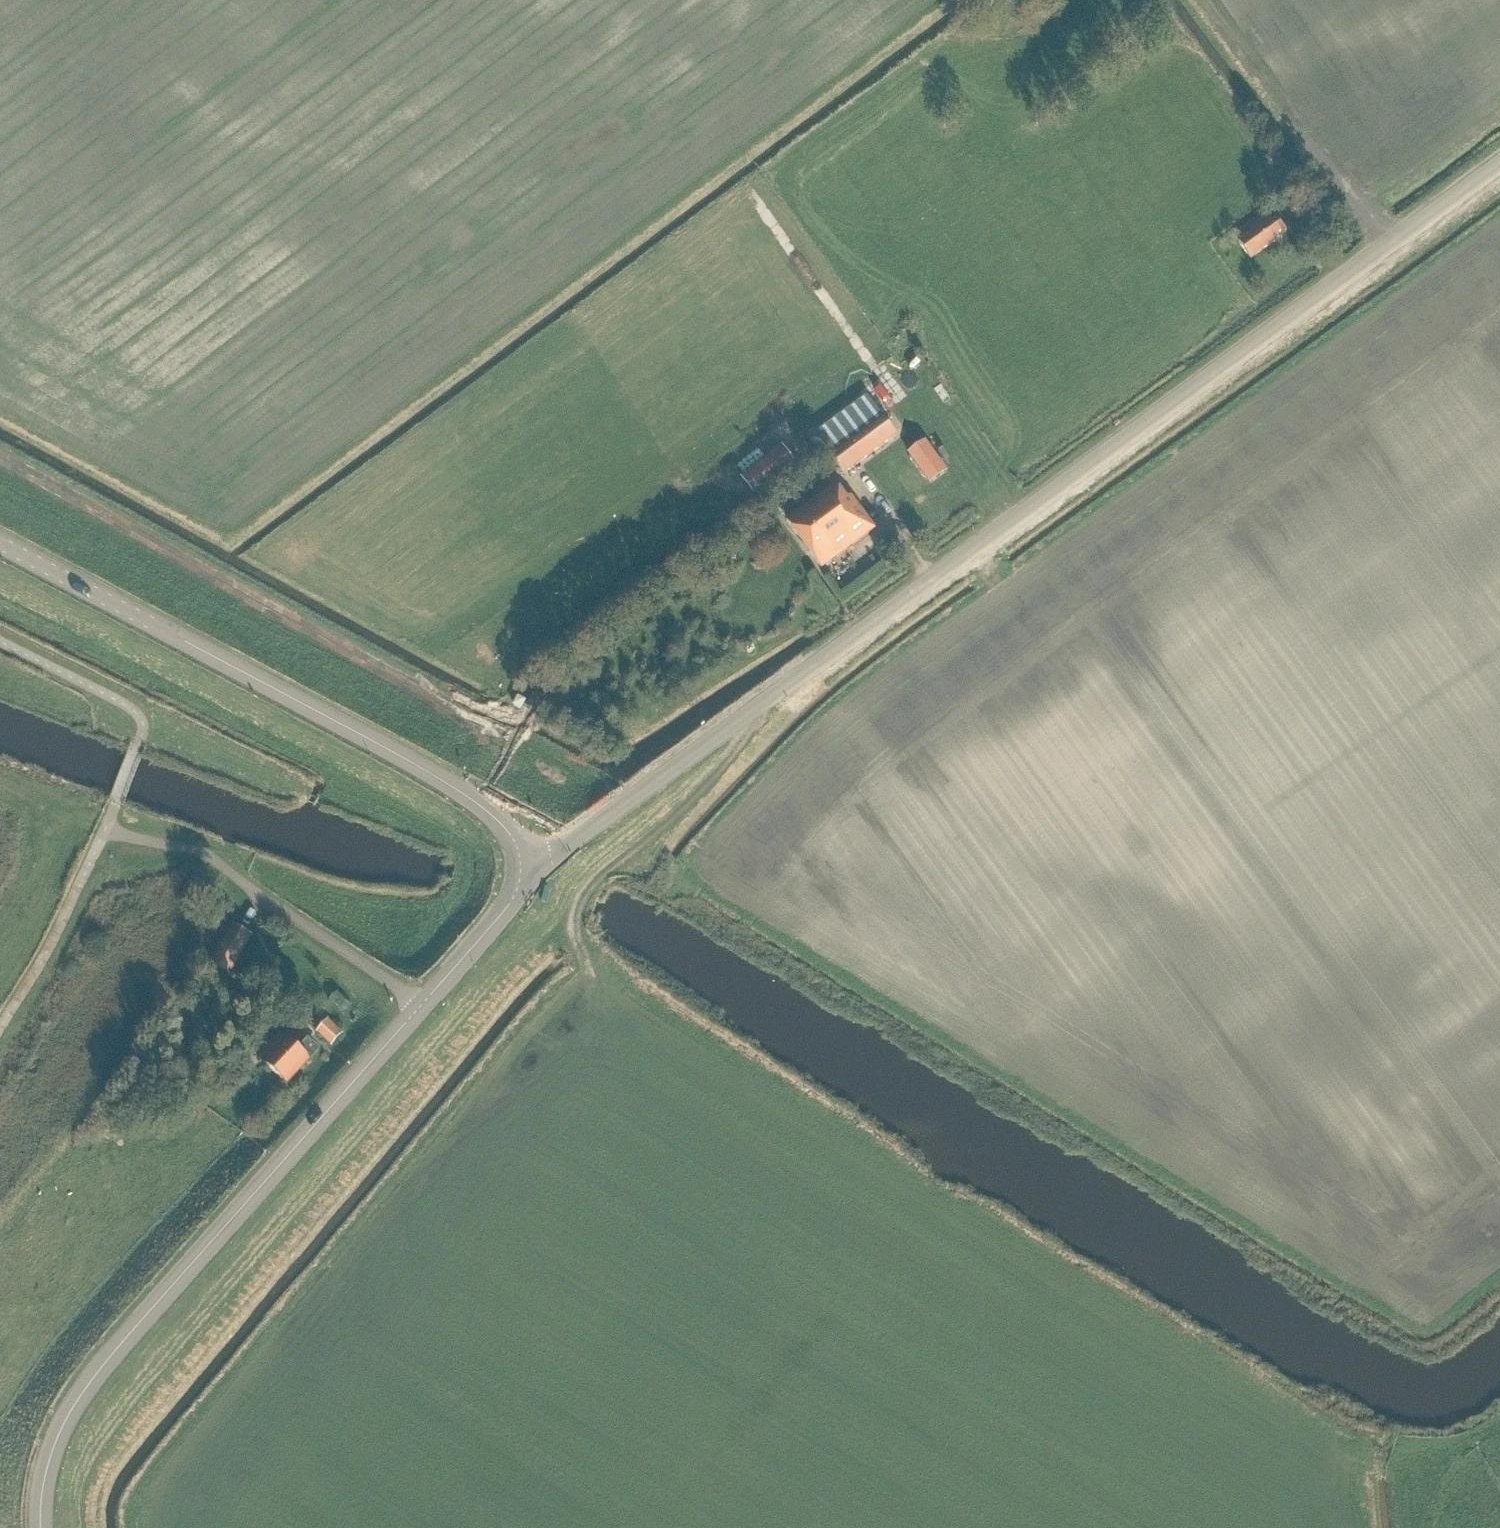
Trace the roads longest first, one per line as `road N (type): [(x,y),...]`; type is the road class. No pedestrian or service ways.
road 1 (unclassified): [(521,862),(548,859),(1499,163)]
road 2 (tertiary): [(41,1527),(53,1448),(107,1360),(503,913),(516,894),(521,862)]
road 3 (tertiary): [(521,862),(507,830),(453,786),(0,541)]

